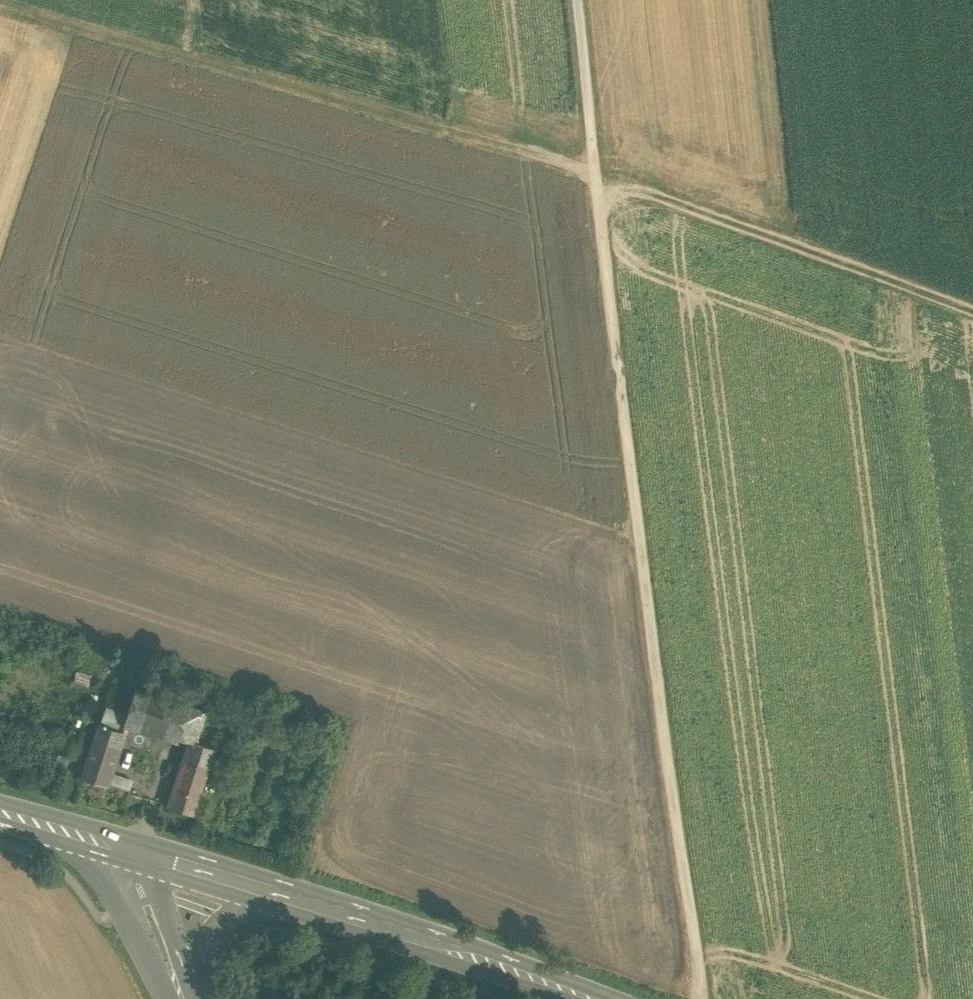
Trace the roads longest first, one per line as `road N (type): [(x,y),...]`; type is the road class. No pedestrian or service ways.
road 1 (track): [(703,998),(594,172)]
road 2 (track): [(594,172),(0,7)]
road 3 (track): [(972,315),(594,172)]
road 4 (secondary): [(584,998),(270,897)]
road 5 (track): [(594,172),(578,0)]
road 6 (secondary): [(270,897),(132,854)]
road 7 (secondary): [(132,854),(0,814)]
road 8 (tertiary): [(198,998),(199,963),(209,940),(226,917),(270,897)]

